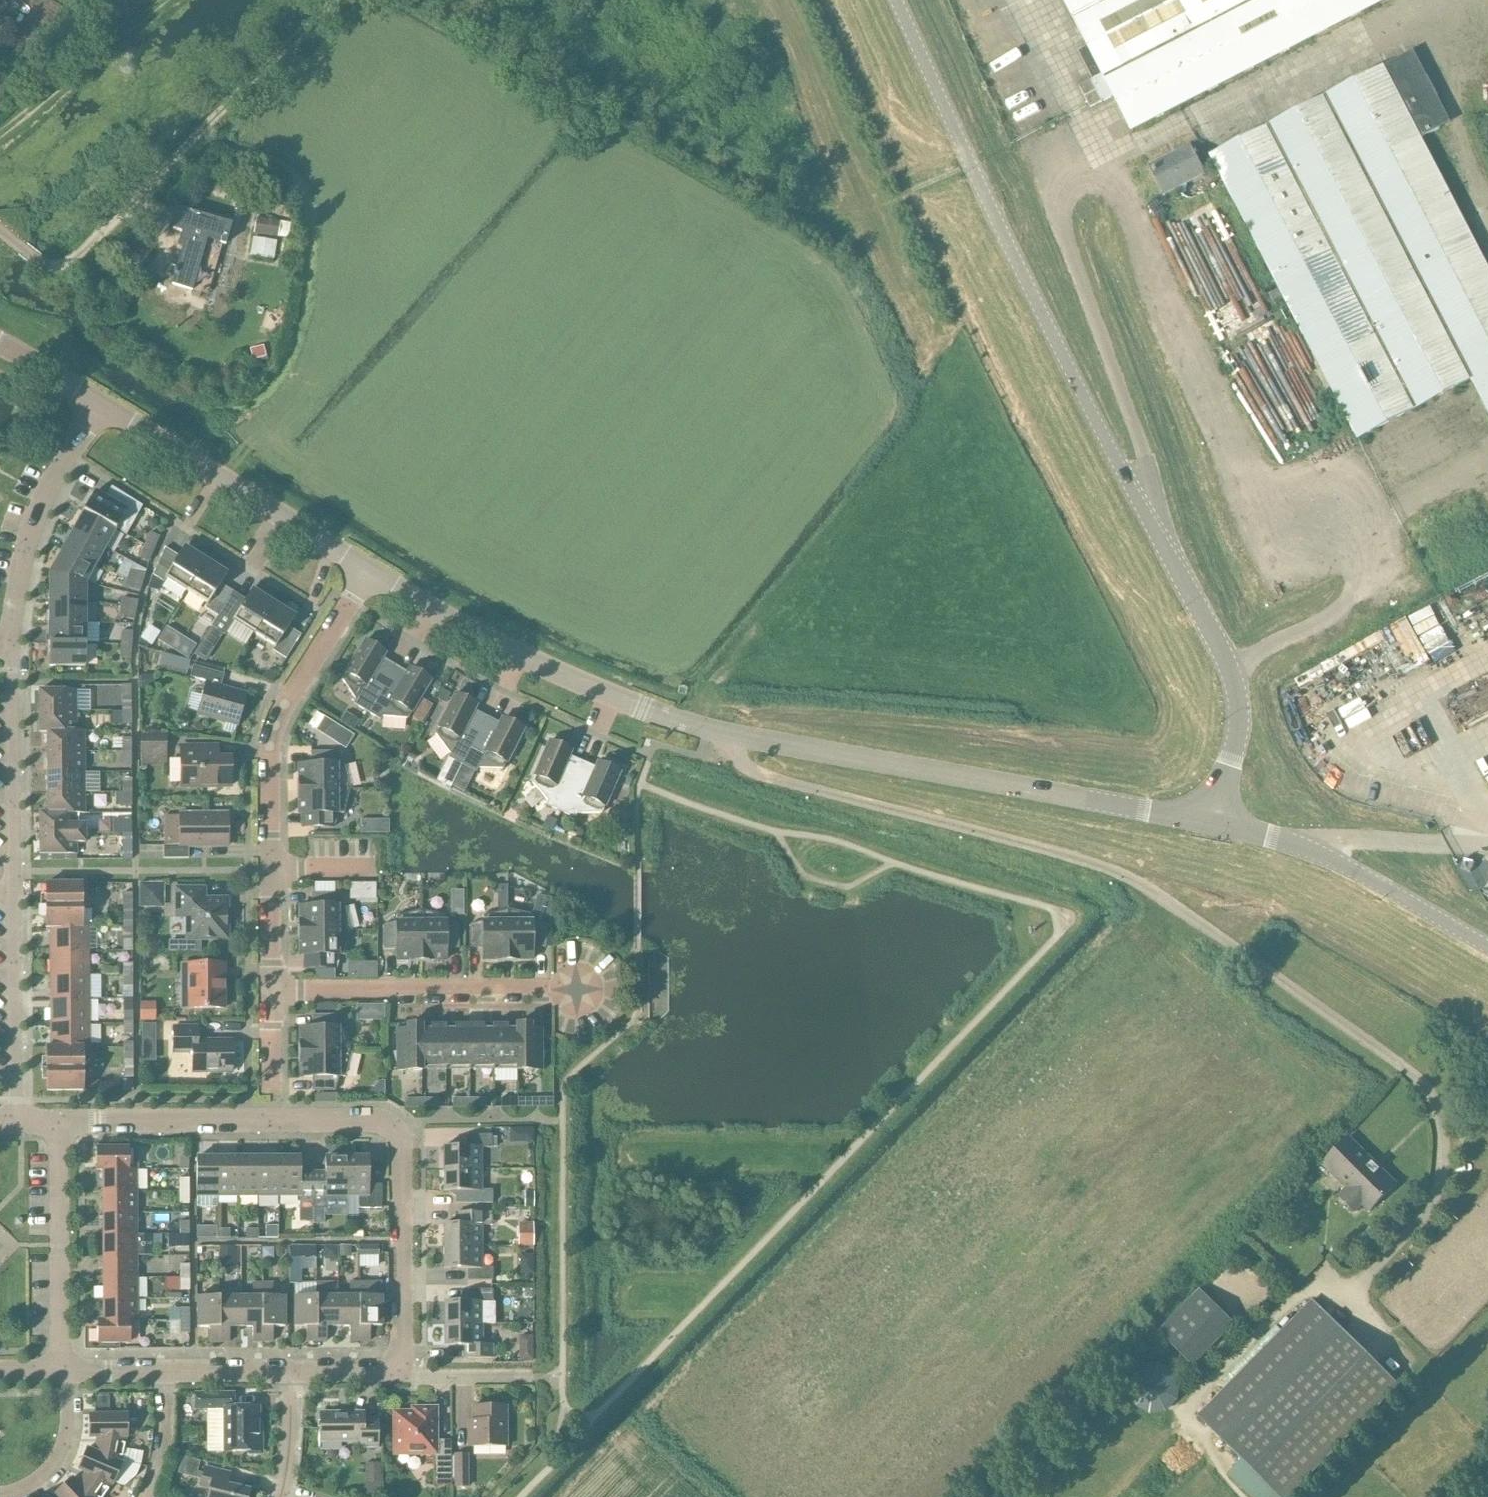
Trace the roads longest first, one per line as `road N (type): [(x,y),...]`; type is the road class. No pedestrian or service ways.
road 1 (tertiary): [(1214,823),(1243,736),(1226,663),(1143,508),(902,0)]
road 2 (tertiary): [(1214,823),(663,716),(538,665),(370,569)]
road 3 (unclassified): [(353,0),(90,249),(65,264),(30,254),(0,231)]
road 4 (residential): [(273,992),(273,750),(281,716),(370,569)]
road 5 (unclassified): [(760,186),(549,56),(441,0)]
road 6 (residential): [(404,1374),(405,1157),(398,1132),(374,1123),(275,1122)]
road 7 (tertiary): [(370,569),(100,407)]
road 8 (unclassified): [(1487,948),(1332,860),(1214,823)]
road 9 (residential): [(273,992),(557,993)]
road 10 (residential): [(62,1124),(64,1371)]
road 11 (residential): [(16,627),(32,534),(100,407)]
road 12 (residential): [(64,1371),(293,1373)]
road 13 (residential): [(18,1124),(17,897)]
road 14 (residential): [(275,1122),(62,1124)]
road 15 (residential): [(17,837),(16,627)]
road 16 (unclassified): [(0,120),(152,0)]
road 17 (residential): [(64,1371),(64,1429),(54,1462),(22,1490),(0,1495)]
road 18 (residential): [(404,1374),(560,1376)]
road 19 (residential): [(275,1122),(273,992)]
road 20 (residential): [(283,1496),(293,1373)]

